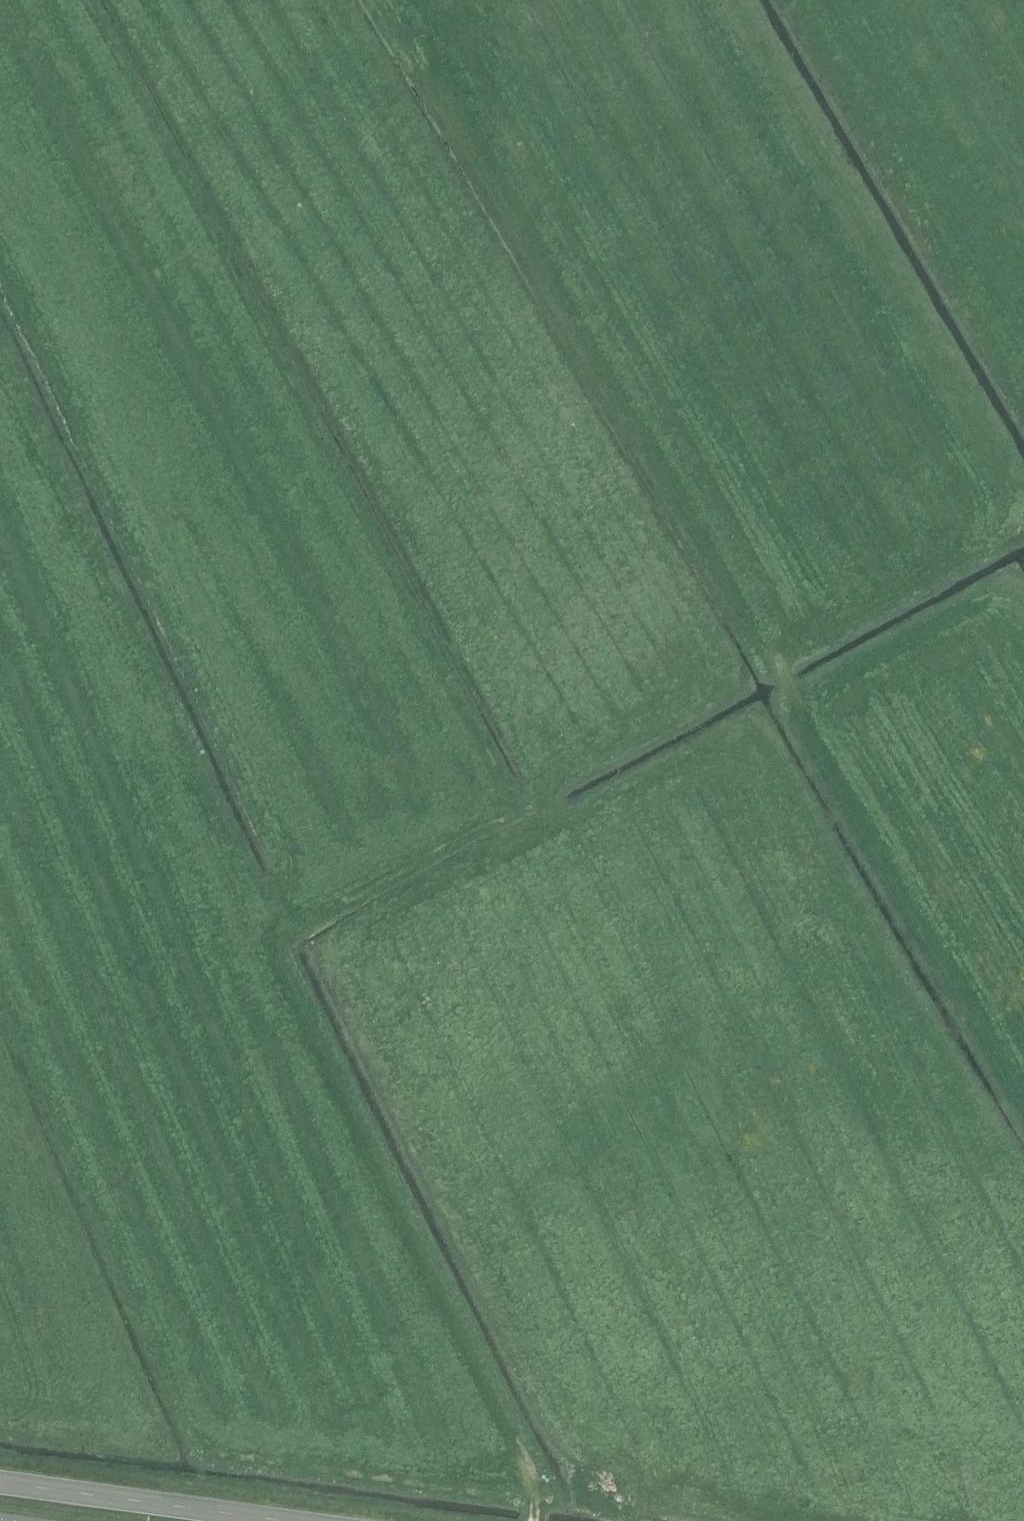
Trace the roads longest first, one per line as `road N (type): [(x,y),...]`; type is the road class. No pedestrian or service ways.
road 1 (tertiary): [(0,1485),(275,1520)]

